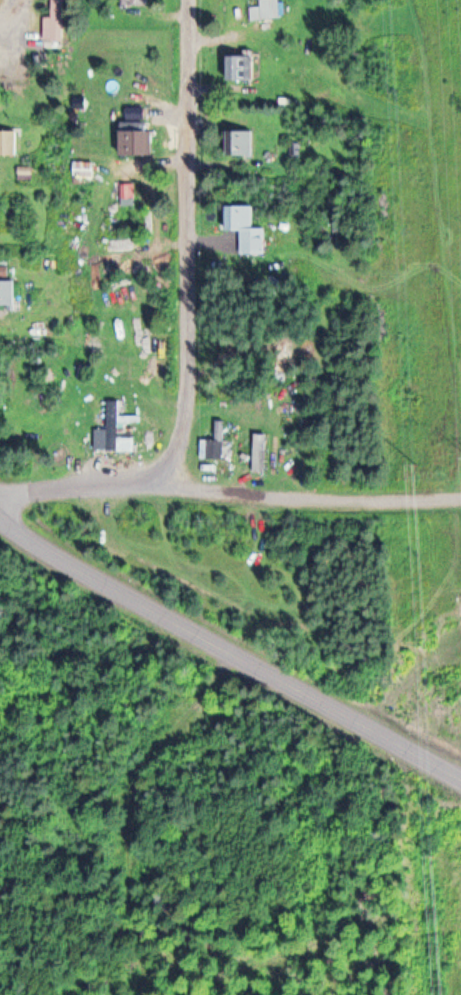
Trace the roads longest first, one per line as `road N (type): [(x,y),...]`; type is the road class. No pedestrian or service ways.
road 1 (tertiary): [(460,773),(49,538),(0,501)]
road 2 (residential): [(164,481),(187,420),(193,334),(191,0)]
road 3 (residential): [(0,488),(164,481),(388,498),(460,492)]

